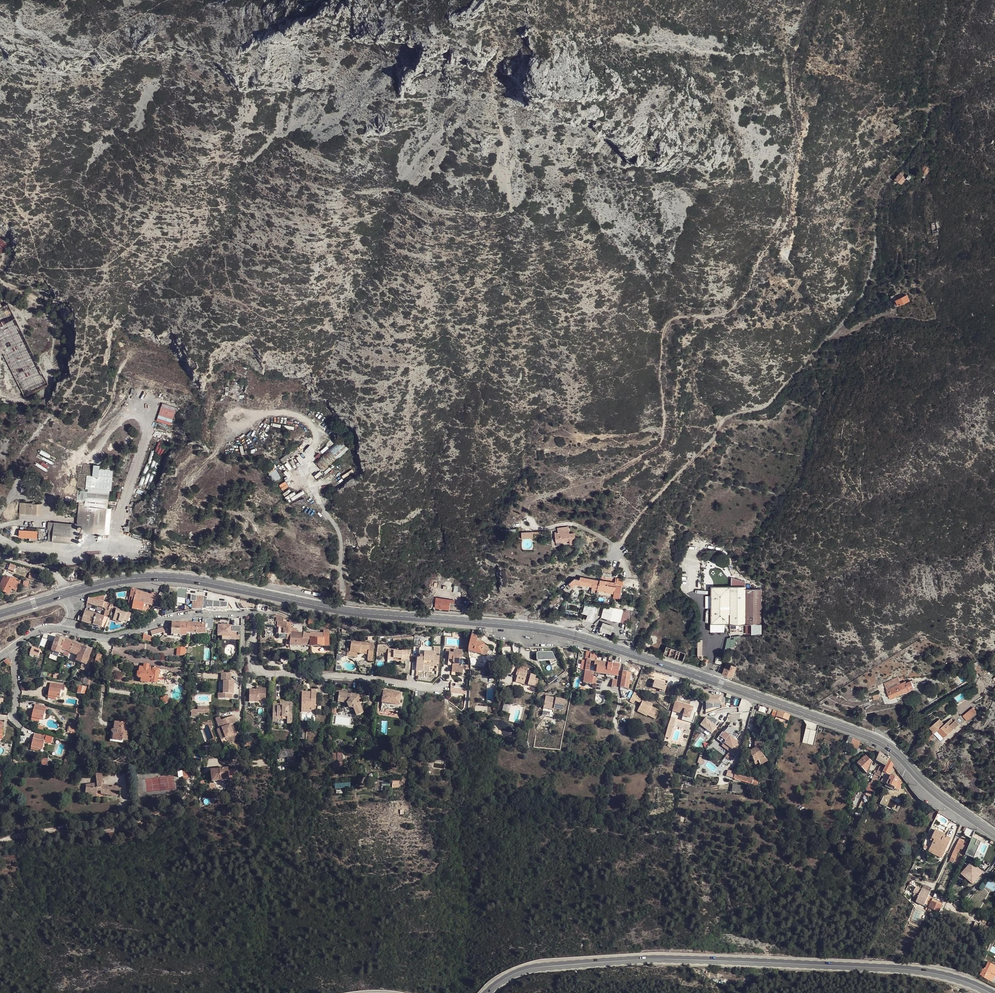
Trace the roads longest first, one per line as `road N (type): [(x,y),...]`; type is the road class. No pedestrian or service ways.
road 1 (primary): [(994,835),(942,800),(885,743),(578,637),(521,625),(354,614),(181,578),(130,578),(62,595)]
road 2 (track): [(617,549),(727,417),(767,406),(855,308),(873,265),(876,204),(924,134),(928,112),(921,107),(900,118)]
road 3 (primary): [(487,992),(528,970),(665,959),(906,970),(990,992)]
road 4 (track): [(527,522),(543,495),(603,478),(656,448),(664,428),(666,325),(676,316),(730,310),(764,248)]
road 5 (residential): [(62,629),(108,640),(186,616),(278,615)]
road 6 (track): [(0,403),(51,390),(54,330),(42,308),(0,279)]

